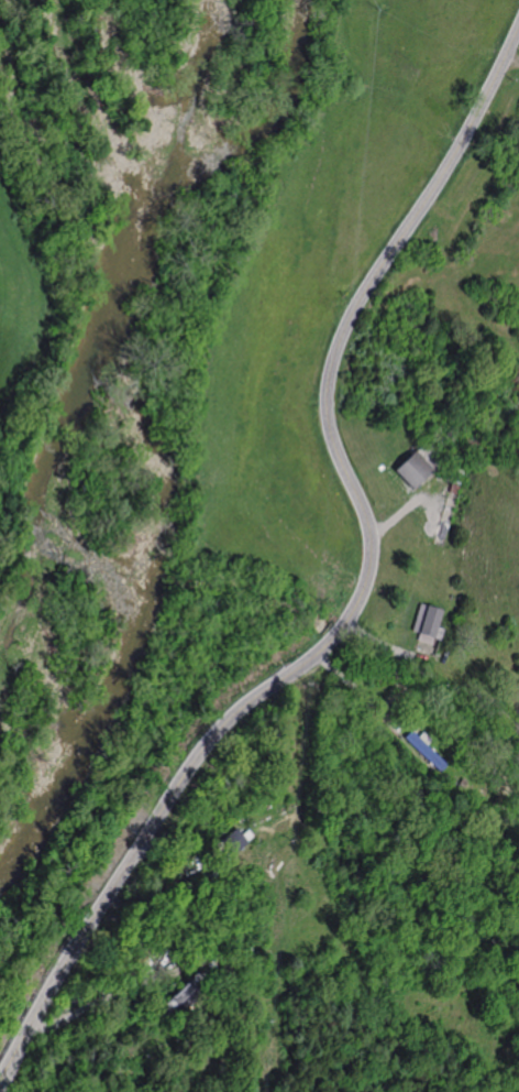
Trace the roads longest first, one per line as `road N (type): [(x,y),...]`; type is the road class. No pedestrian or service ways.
road 1 (secondary): [(0,1074),(54,975),(202,747),(234,712),(331,641),(363,594),(372,542),(328,413),(334,356),(360,297),(432,193),(518,32)]
road 2 (track): [(427,201),(444,225),(466,306),(518,358)]

